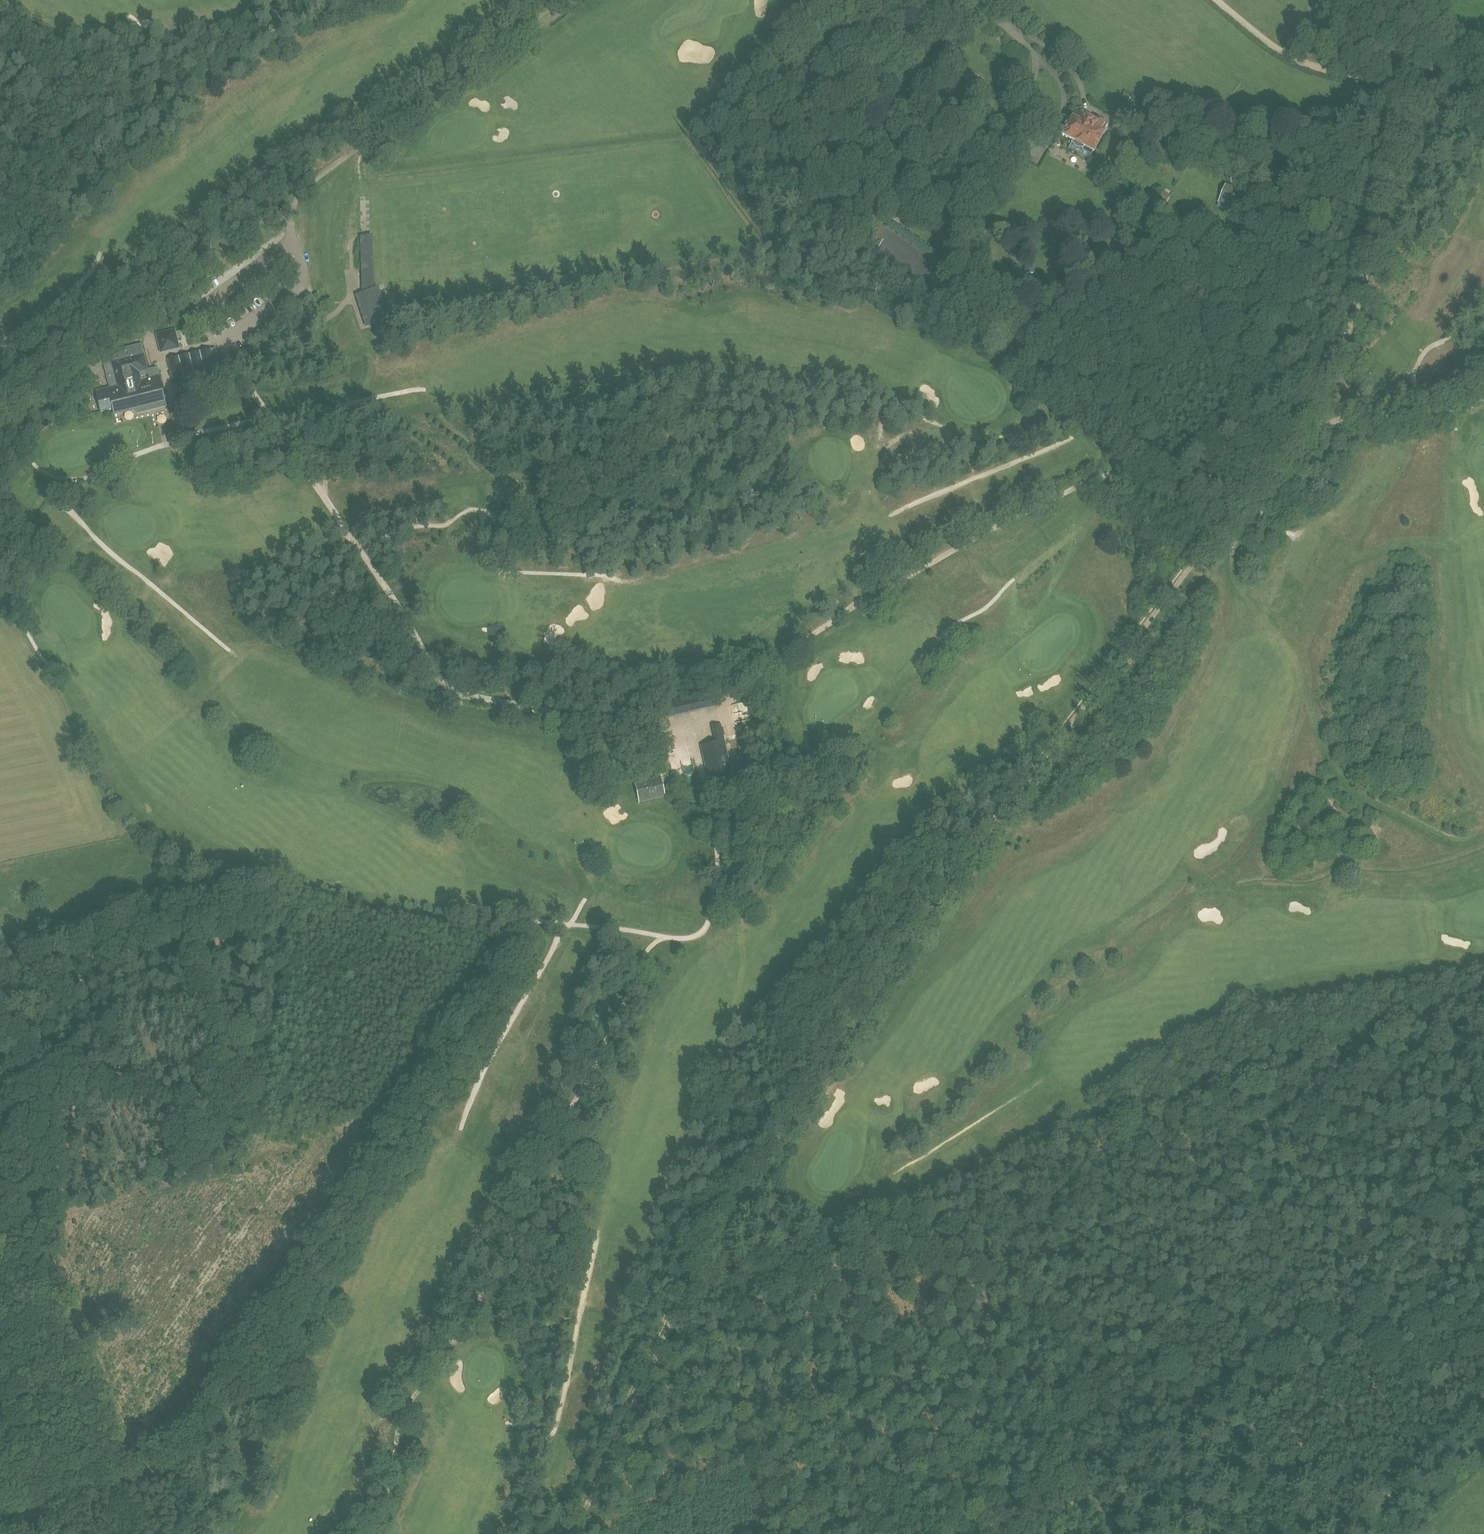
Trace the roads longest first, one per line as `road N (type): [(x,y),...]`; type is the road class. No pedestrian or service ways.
road 1 (track): [(1429,69),(1390,164),(1348,352),(1185,592),(962,870),(694,1289)]
road 2 (track): [(686,742),(801,640),(856,604),(1102,474),(1133,476),(1217,527),(1246,534),(1279,474),(1310,438),(1344,417),(1446,418),(1483,395)]
road 3 (track): [(359,1533),(390,1474),(402,1401),(486,1281),(645,950),(666,937)]
road 4 (track): [(236,1382),(428,1104),(568,926)]
road 5 (unclassified): [(8,404),(31,462),(49,477),(80,481),(192,430),(270,418),(204,335),(170,315),(134,311)]
road 6 (track): [(285,227),(306,182),(554,0)]
road 7 (track): [(694,1289),(573,1533)]
road 8 (track): [(666,937),(696,937),(709,920),(720,867),(709,788),(686,742)]
road 9 (track): [(1216,0),(1299,59),(1345,71),(1421,71)]
road 10 (unclassified): [(134,311),(251,227),(285,227)]
road 11 (unclassified): [(8,404),(134,311)]

